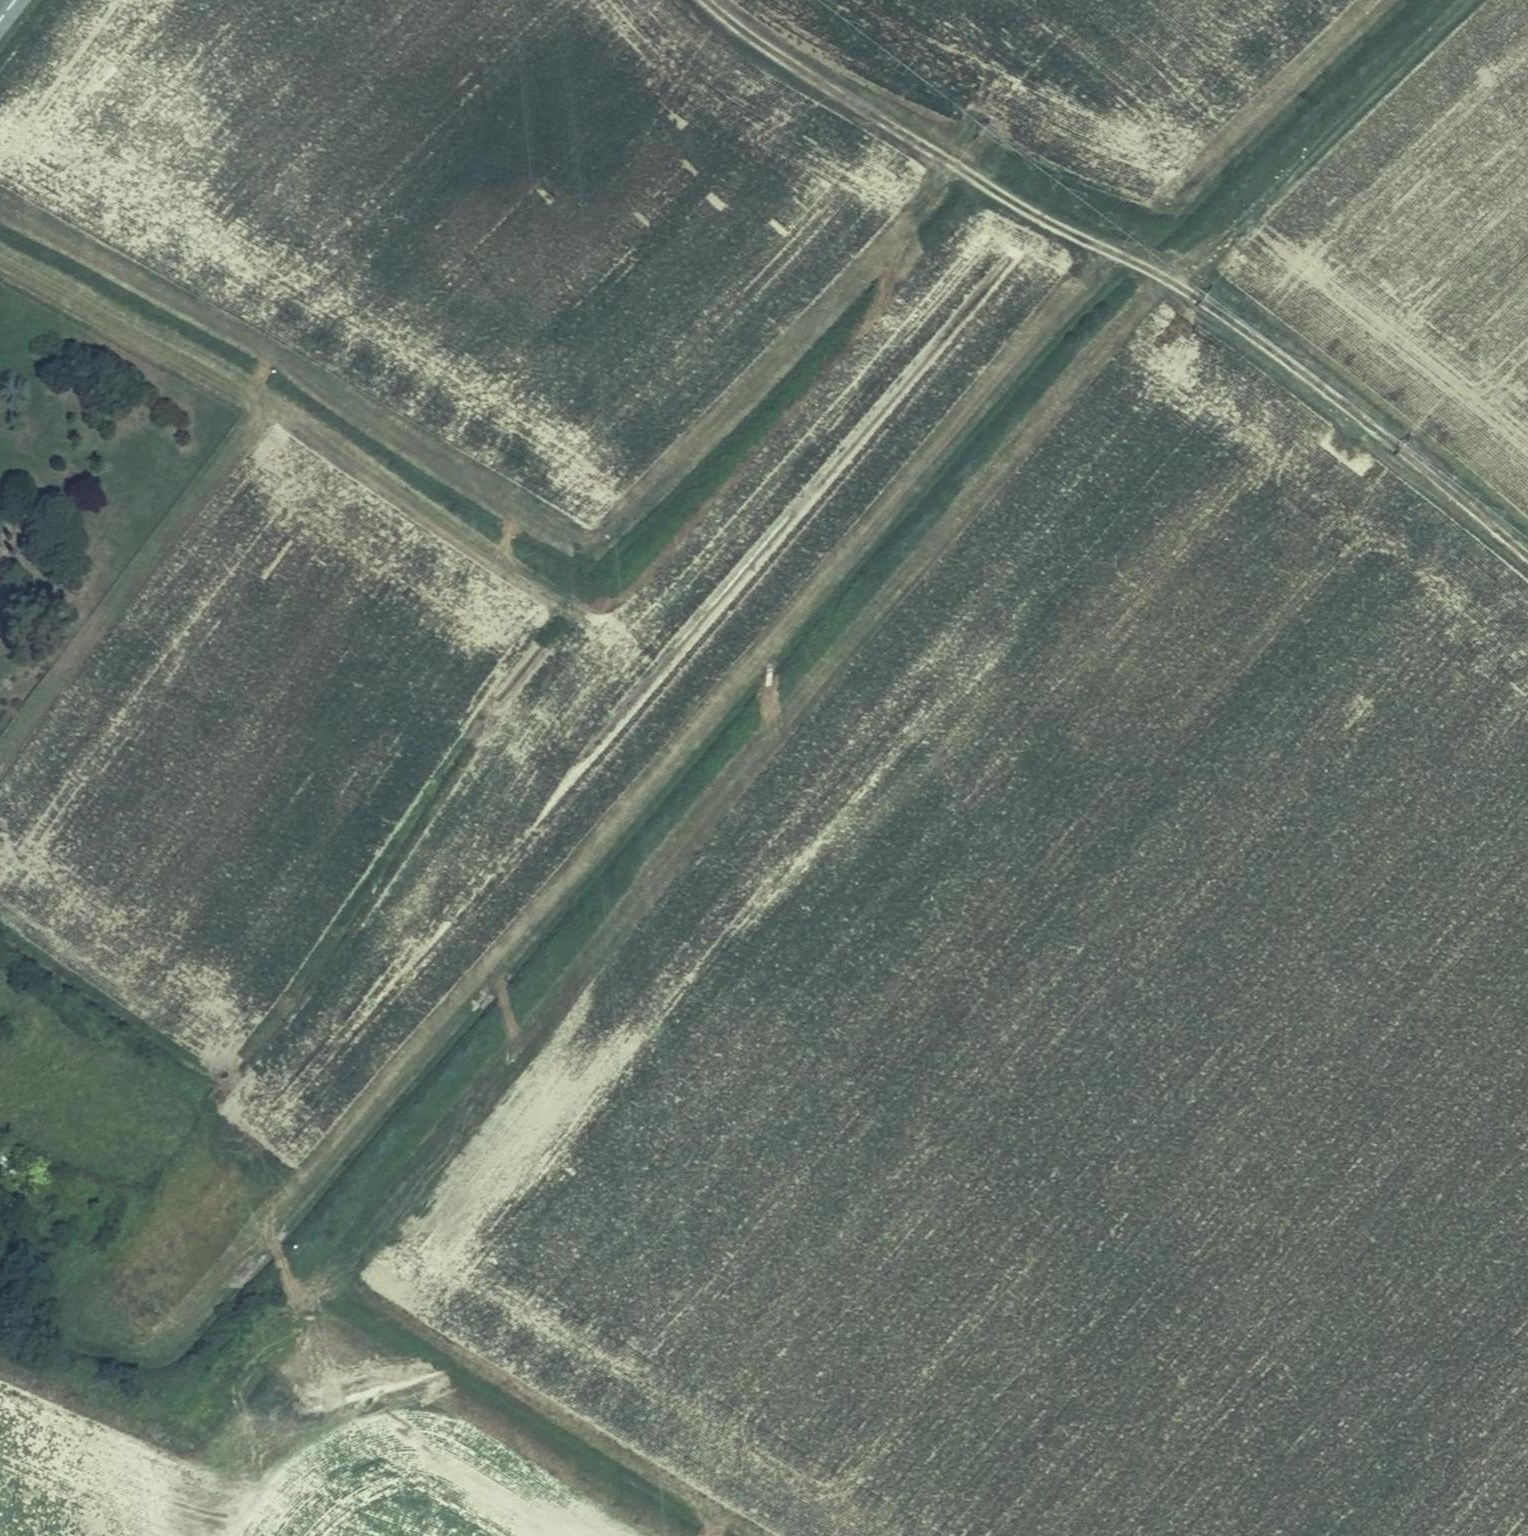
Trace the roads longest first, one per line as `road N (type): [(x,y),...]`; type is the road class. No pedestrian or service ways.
road 1 (track): [(1527,555),(1193,294),(1061,230),(794,67),(707,0)]
road 2 (track): [(1168,279),(1456,0)]

